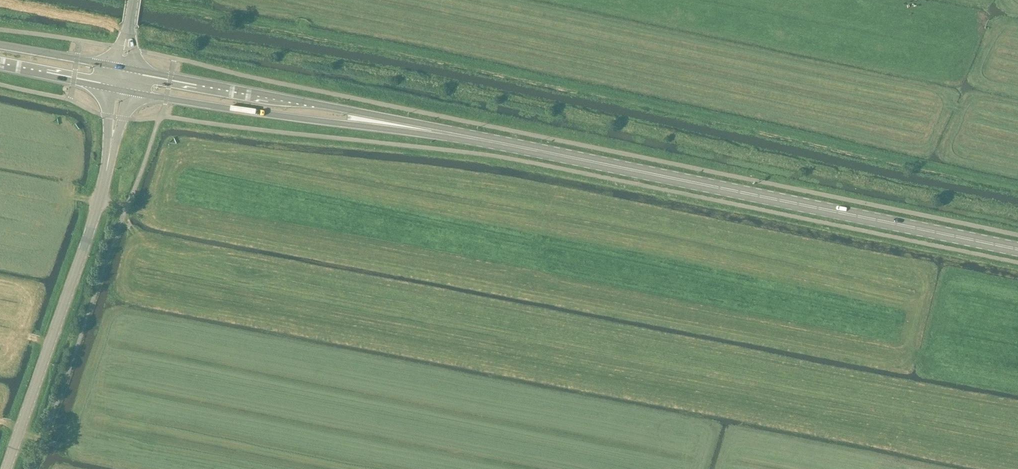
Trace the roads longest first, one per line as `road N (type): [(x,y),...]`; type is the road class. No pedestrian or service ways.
road 1 (primary): [(1017,250),(389,124)]
road 2 (tertiary): [(7,468),(98,201)]
road 3 (primary): [(389,124),(132,69)]
road 4 (primary): [(129,91),(389,124)]

